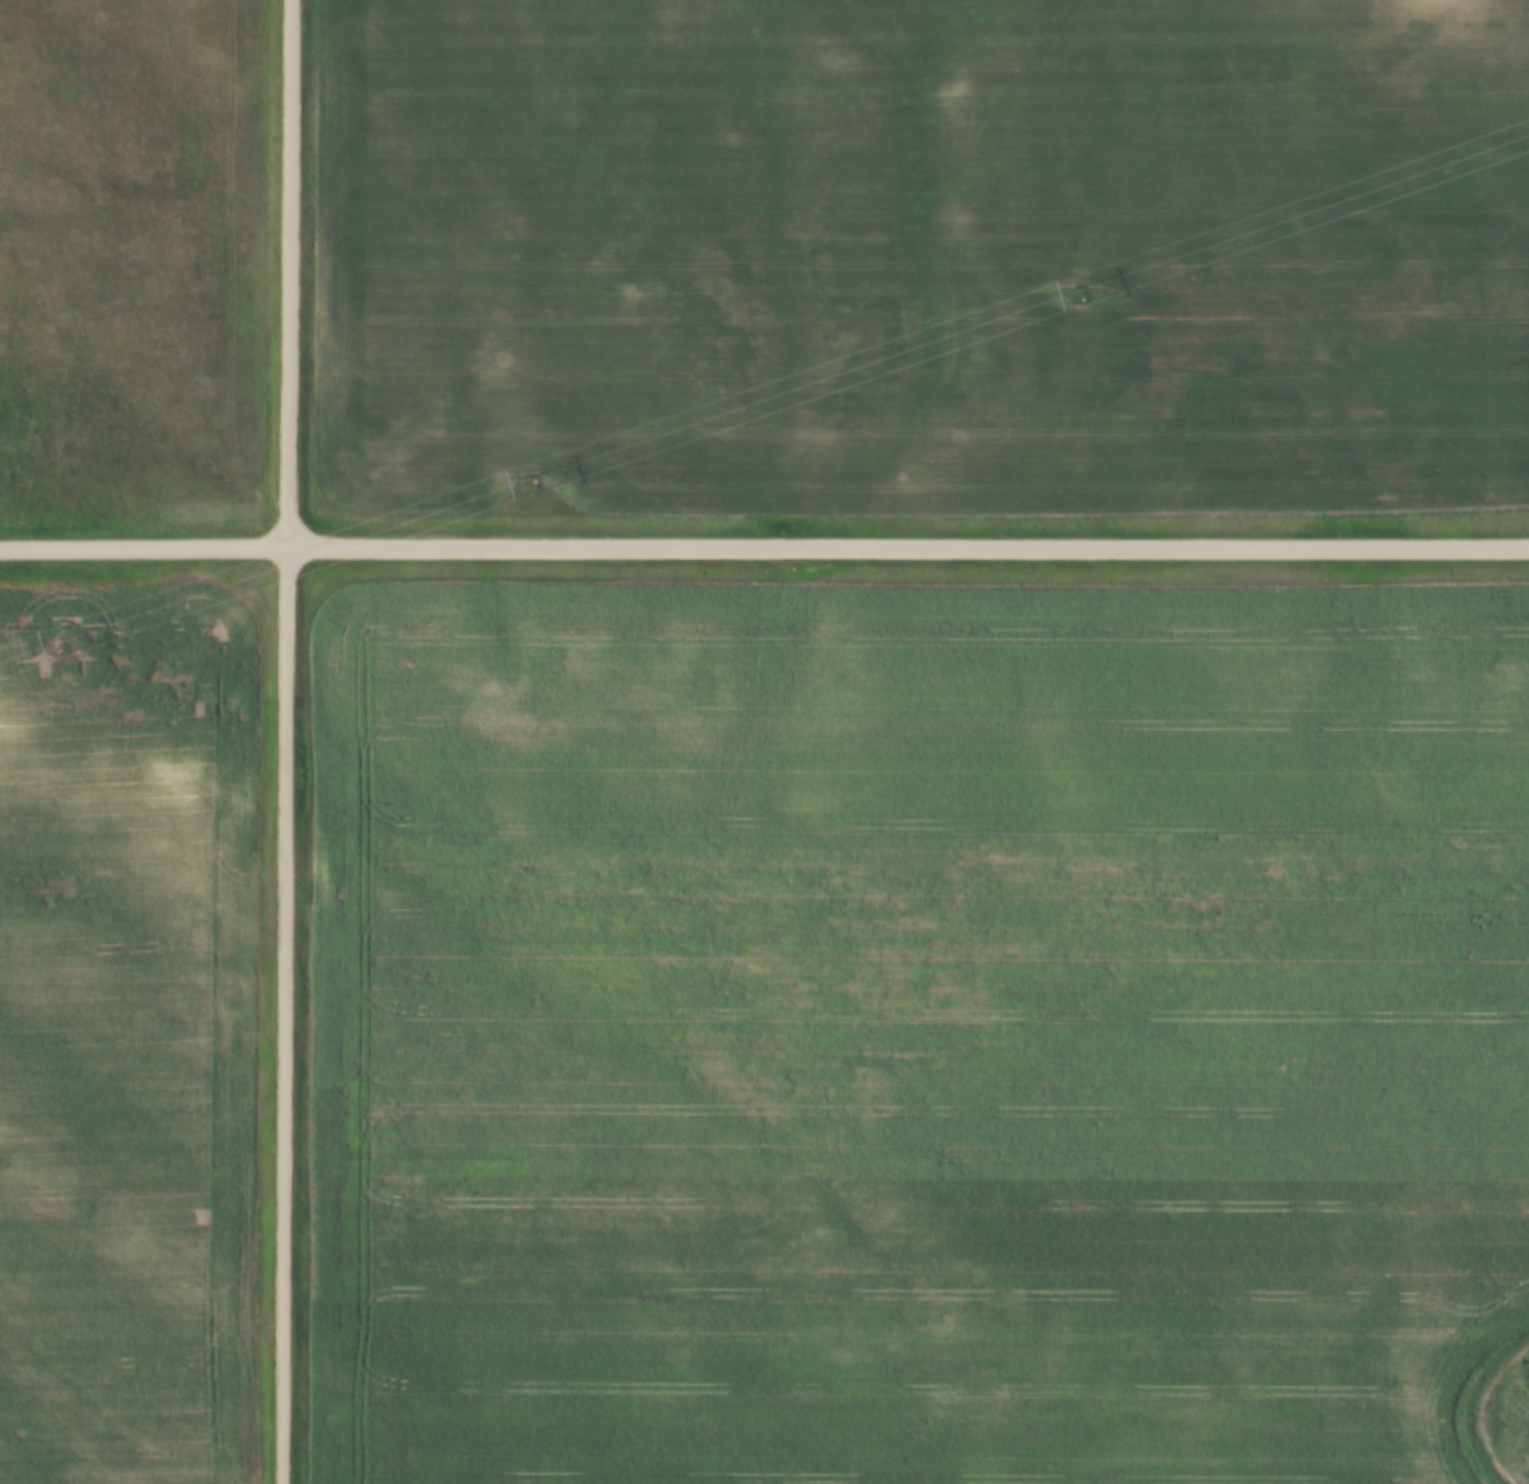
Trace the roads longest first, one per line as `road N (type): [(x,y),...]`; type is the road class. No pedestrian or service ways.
road 1 (residential): [(1528,547),(0,545)]
road 2 (residential): [(286,1483),(293,0)]

